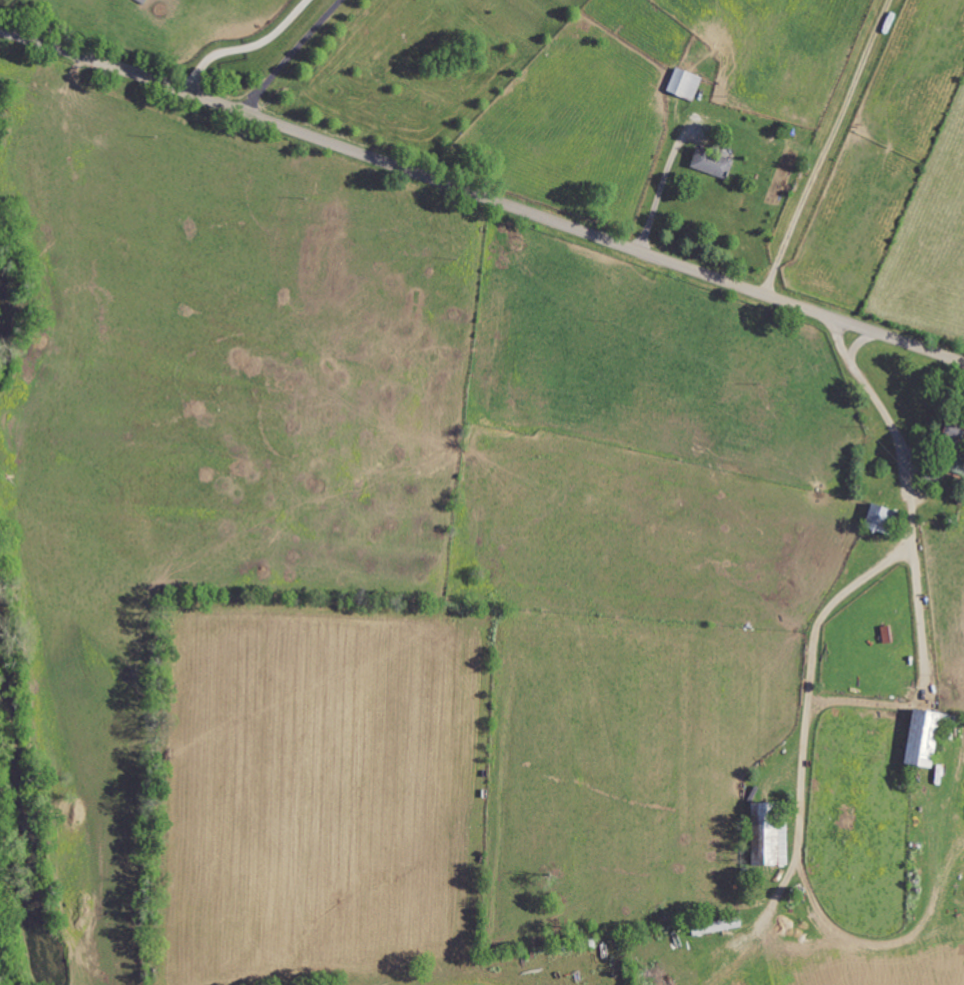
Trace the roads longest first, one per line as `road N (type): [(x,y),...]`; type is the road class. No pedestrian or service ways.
road 1 (residential): [(0,31),(963,364)]

